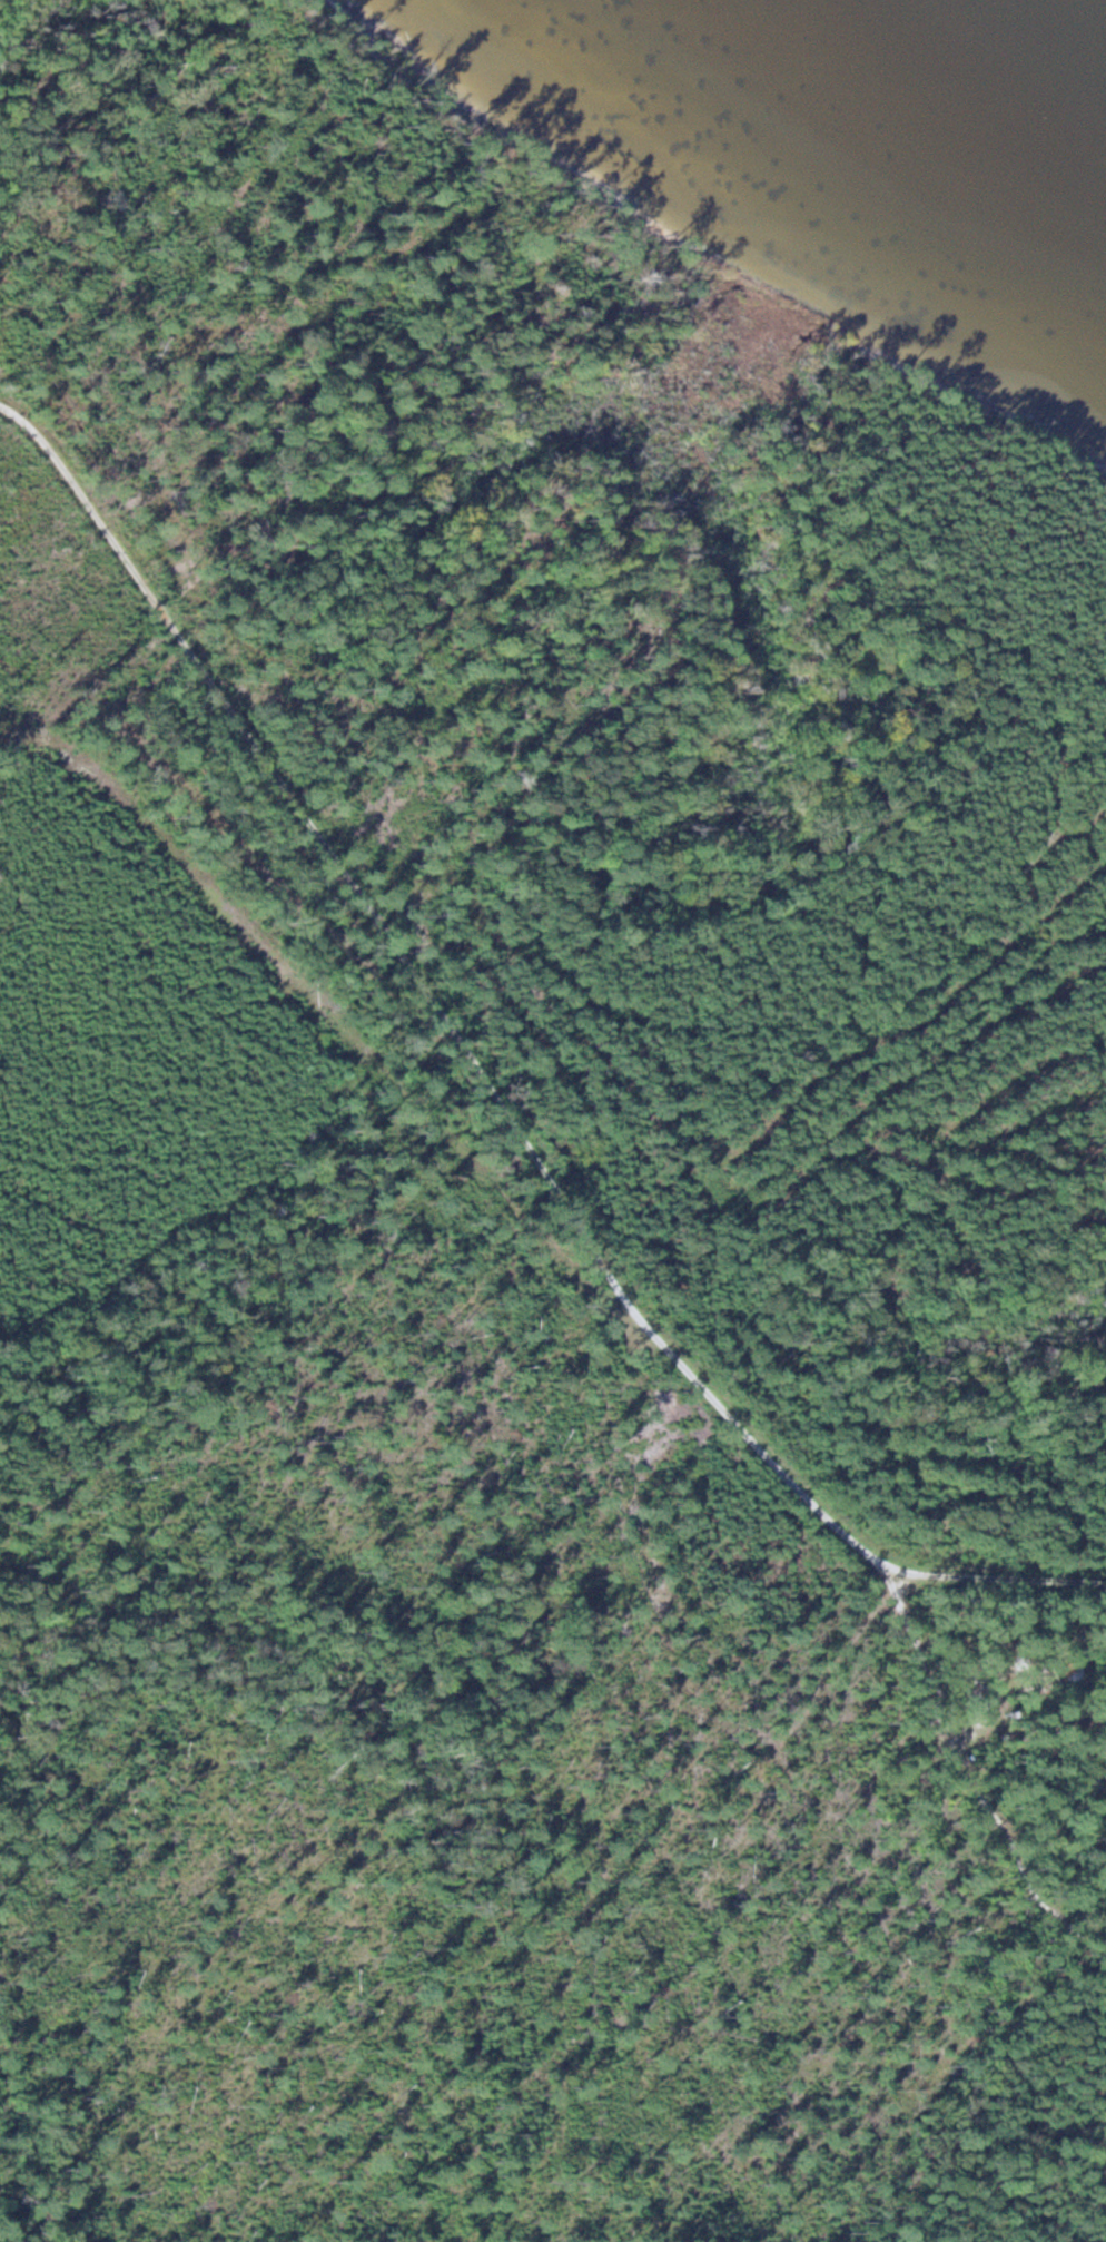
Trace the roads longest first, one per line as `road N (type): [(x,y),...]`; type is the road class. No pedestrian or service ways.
road 1 (residential): [(1105,1601),(896,1580),(821,1551),(592,1319),(391,980),(81,523),(23,460),(0,460)]

